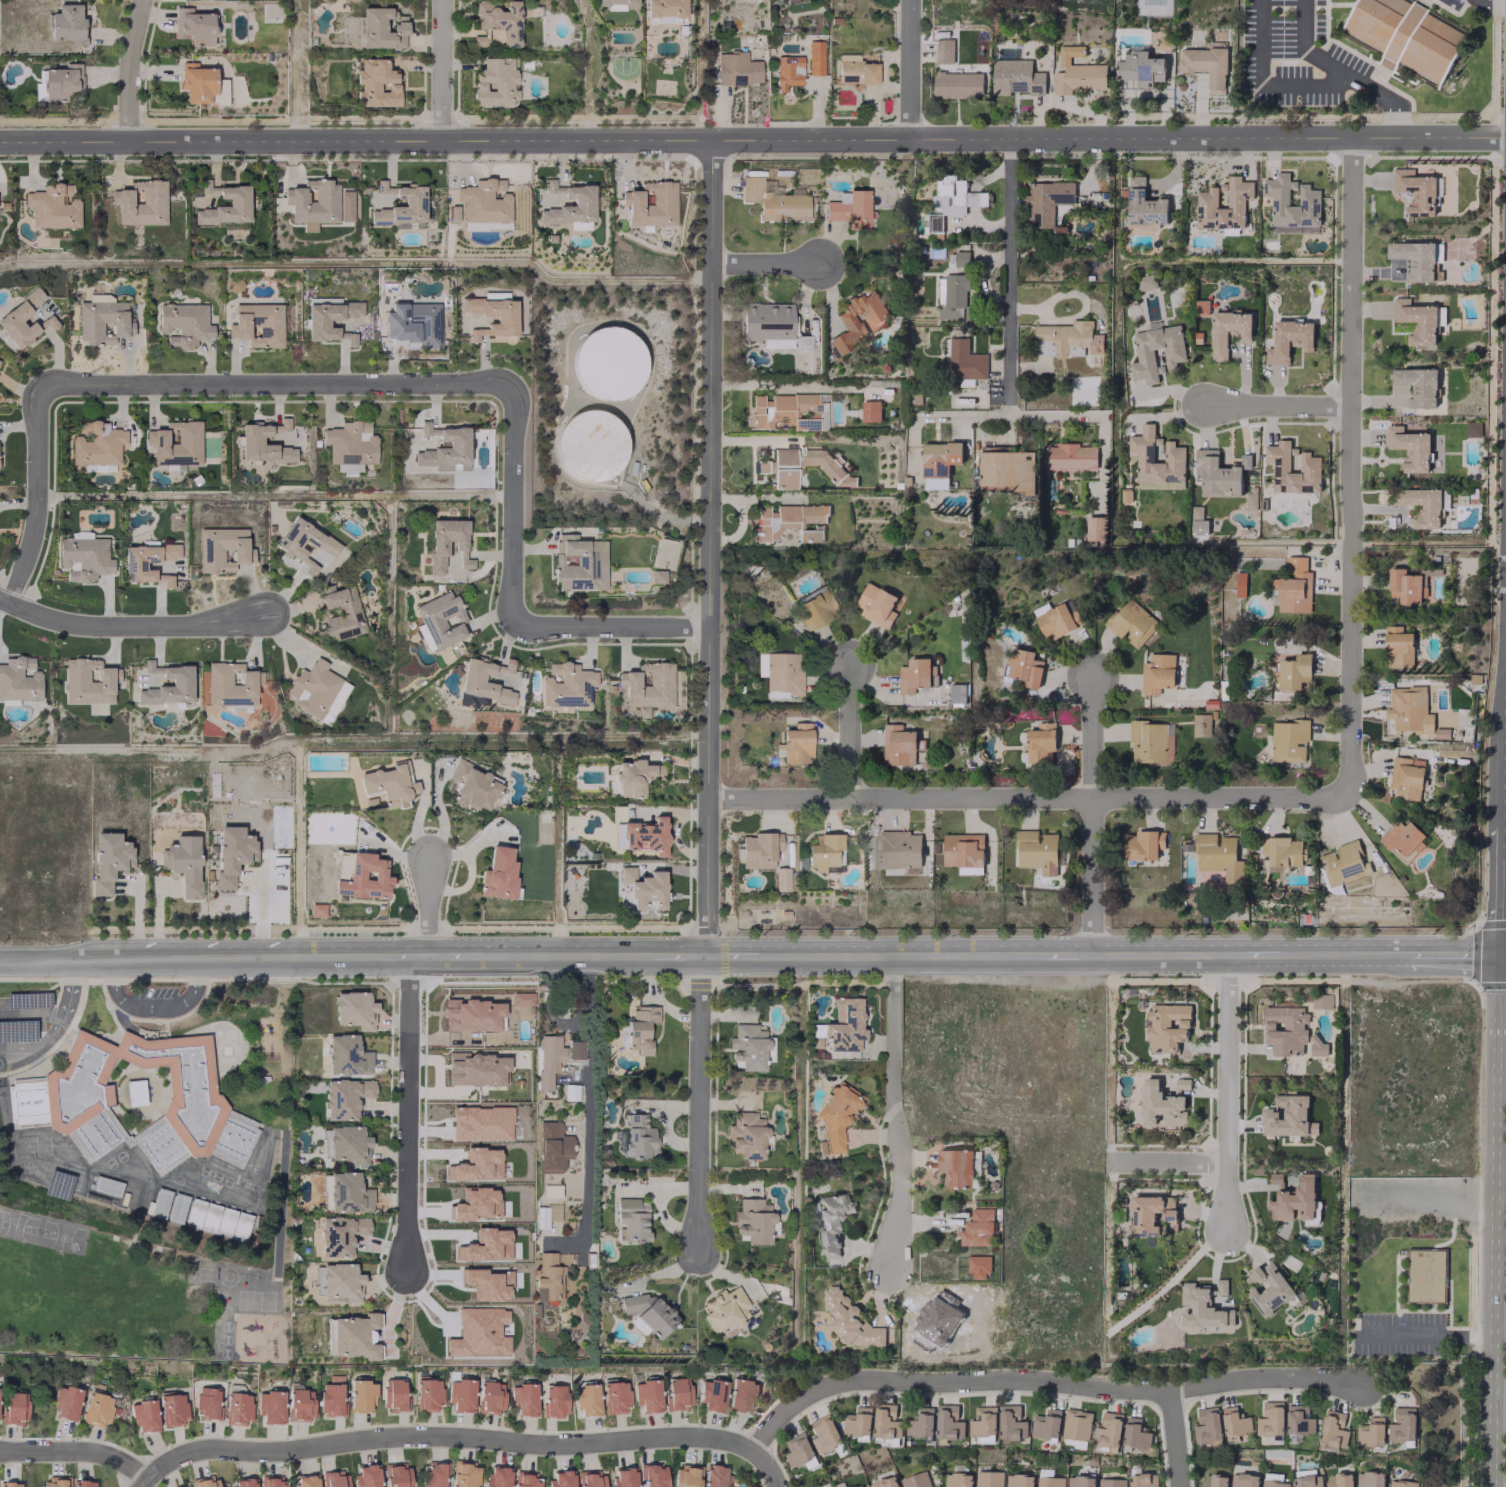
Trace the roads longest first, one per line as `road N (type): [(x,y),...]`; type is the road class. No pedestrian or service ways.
road 1 (tertiary): [(0,142),(1505,138)]
road 2 (residential): [(0,1452),(78,1450),(145,1481),(196,1450),(289,1453),(420,1434),(516,1445),(716,1437),(758,1453),(796,1402),(857,1380),(935,1385),(1003,1378),(1172,1393),(1299,1375),(1372,1388)]
road 3 (residential): [(710,139),(704,955)]
road 4 (residential): [(1353,795),(1352,139)]
road 5 (residential): [(1353,795),(705,799)]
road 6 (residential): [(515,384),(39,383)]
road 7 (primary): [(1496,985),(1491,1413)]
road 8 (secondary): [(350,956),(0,962)]
road 9 (residential): [(896,953),(903,1159),(890,1269)]
road 10 (residential): [(404,956),(399,1269)]
road 11 (residential): [(704,955),(703,1260)]
road 12 (residential): [(1100,953),(1096,676)]
road 13 (residential): [(1008,139),(1008,415)]
road 14 (residential): [(1229,1226),(1232,953)]
road 15 (residential): [(264,610),(196,623),(78,623),(0,597)]
road 16 (tertiary): [(1505,704),(1495,959)]
road 17 (secondary): [(1032,953),(789,954)]
road 18 (residential): [(513,623),(515,384)]
road 19 (residential): [(8,600),(39,510),(39,383)]
road 20 (residential): [(707,625),(513,623)]
road 21 (residential): [(1108,414),(932,413)]
road 22 (secondary): [(645,955),(487,955)]
road 23 (residential): [(1206,405),(1355,405)]
road 24 (residential): [(127,141),(127,69),(141,0)]
road 25 (residential): [(443,0),(440,140)]
road 26 (residential): [(907,0),(907,138)]
road 27 (secondary): [(1232,953),(1100,953)]
road 28 (residential): [(852,668),(853,795)]
road 29 (residential): [(1107,1161),(1229,1163)]

